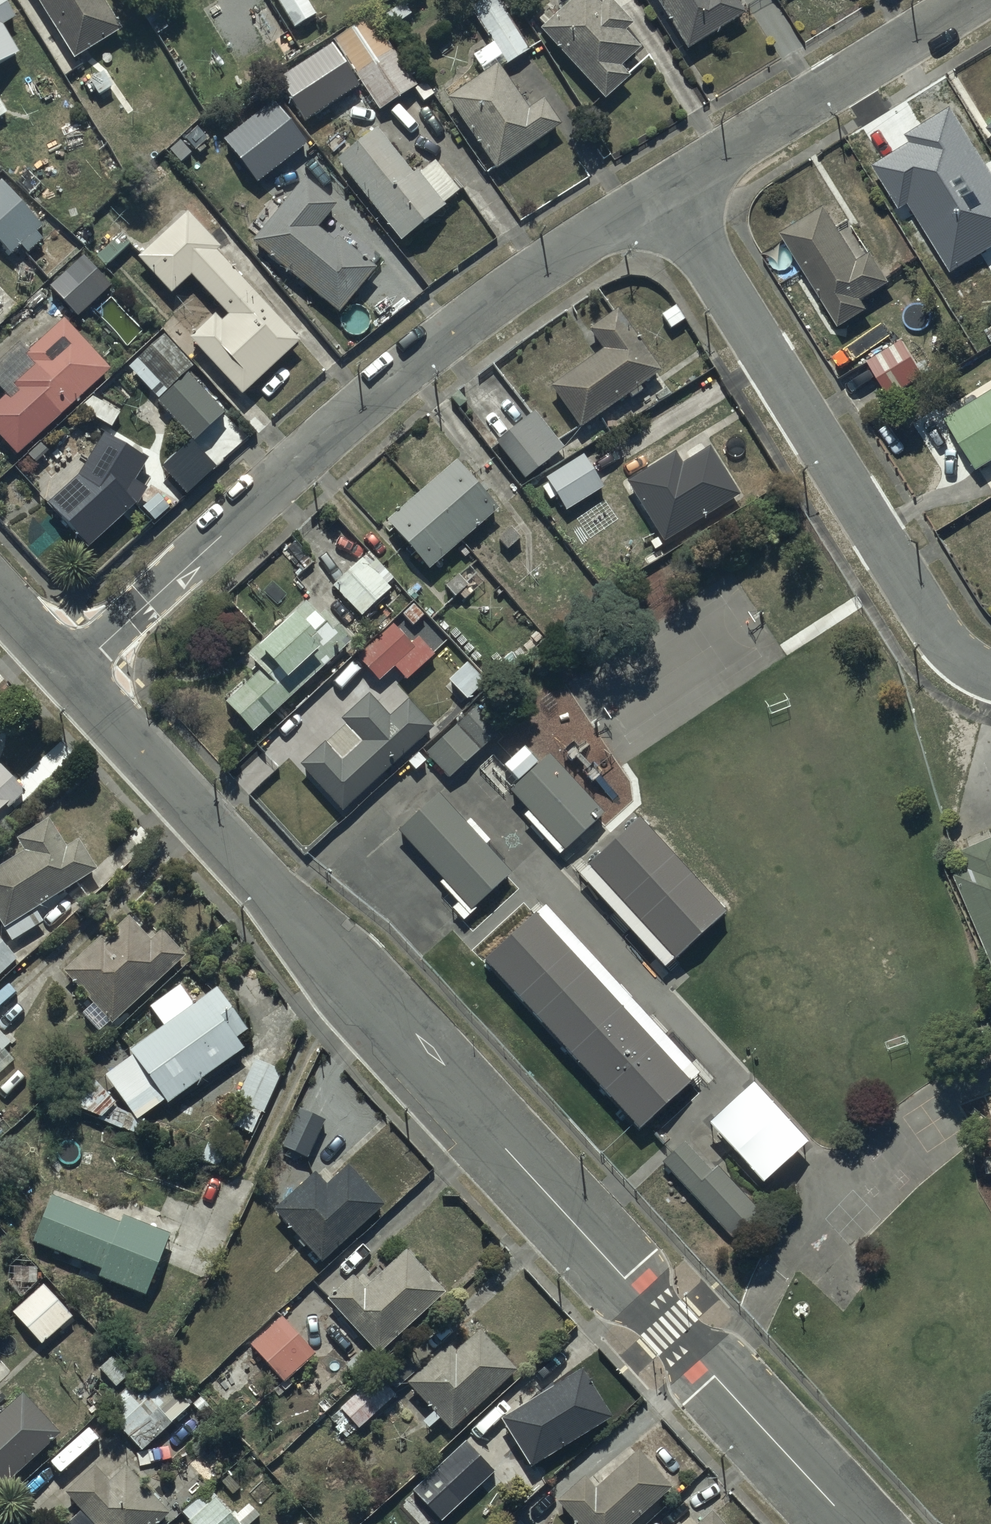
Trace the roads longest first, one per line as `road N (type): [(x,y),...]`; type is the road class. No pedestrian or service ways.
road 1 (residential): [(68,670),(851,1523)]
road 2 (residential): [(68,670),(491,307),(666,195)]
road 3 (residential): [(666,195),(938,630),(961,659),(990,675)]
road 4 (residential): [(666,195),(980,0)]

